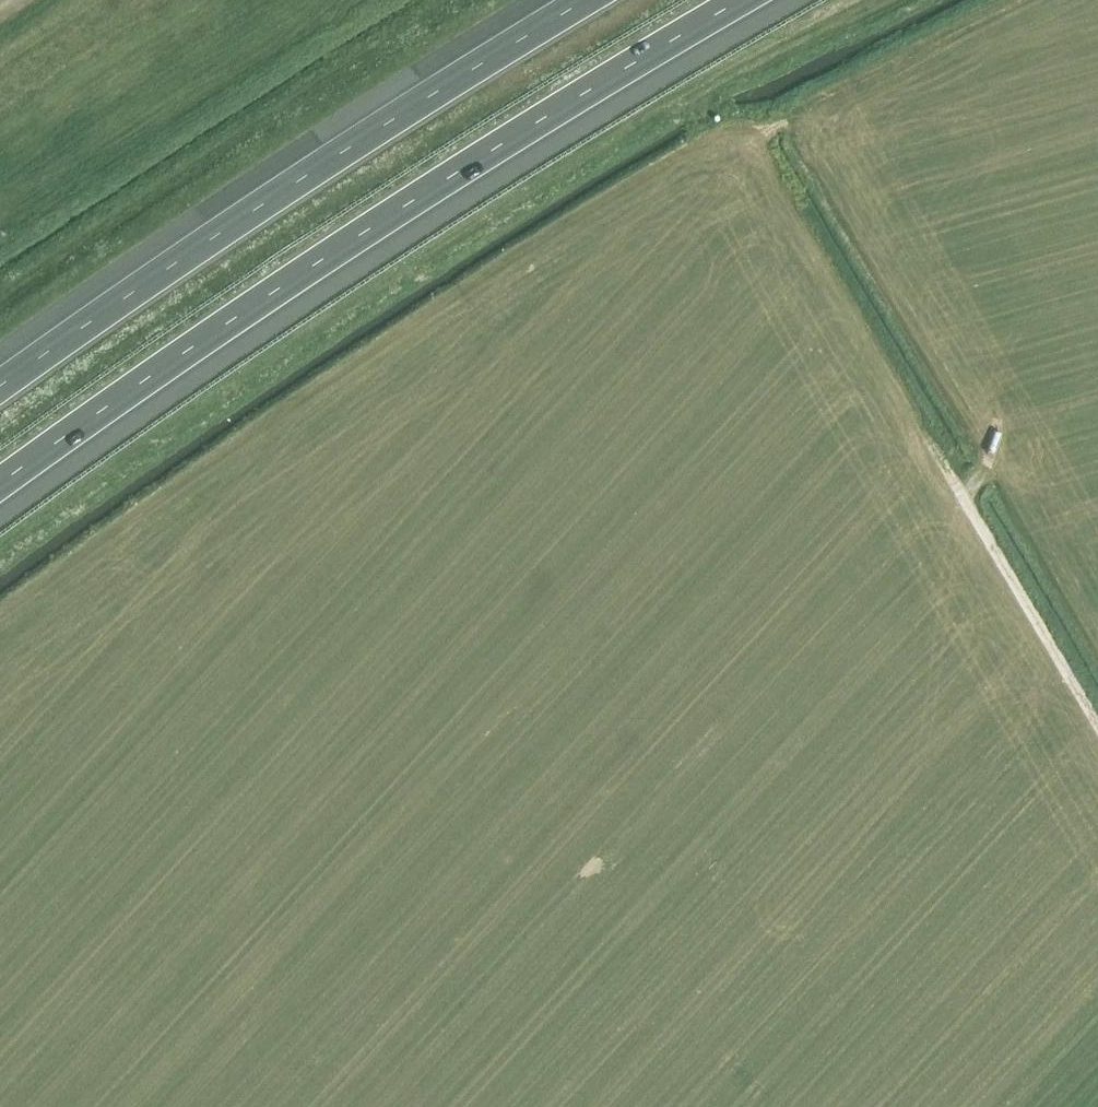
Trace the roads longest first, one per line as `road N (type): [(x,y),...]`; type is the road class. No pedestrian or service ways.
road 1 (motorway): [(0,492),(502,150),(755,0)]
road 2 (motorway): [(572,0),(267,193),(0,376)]

